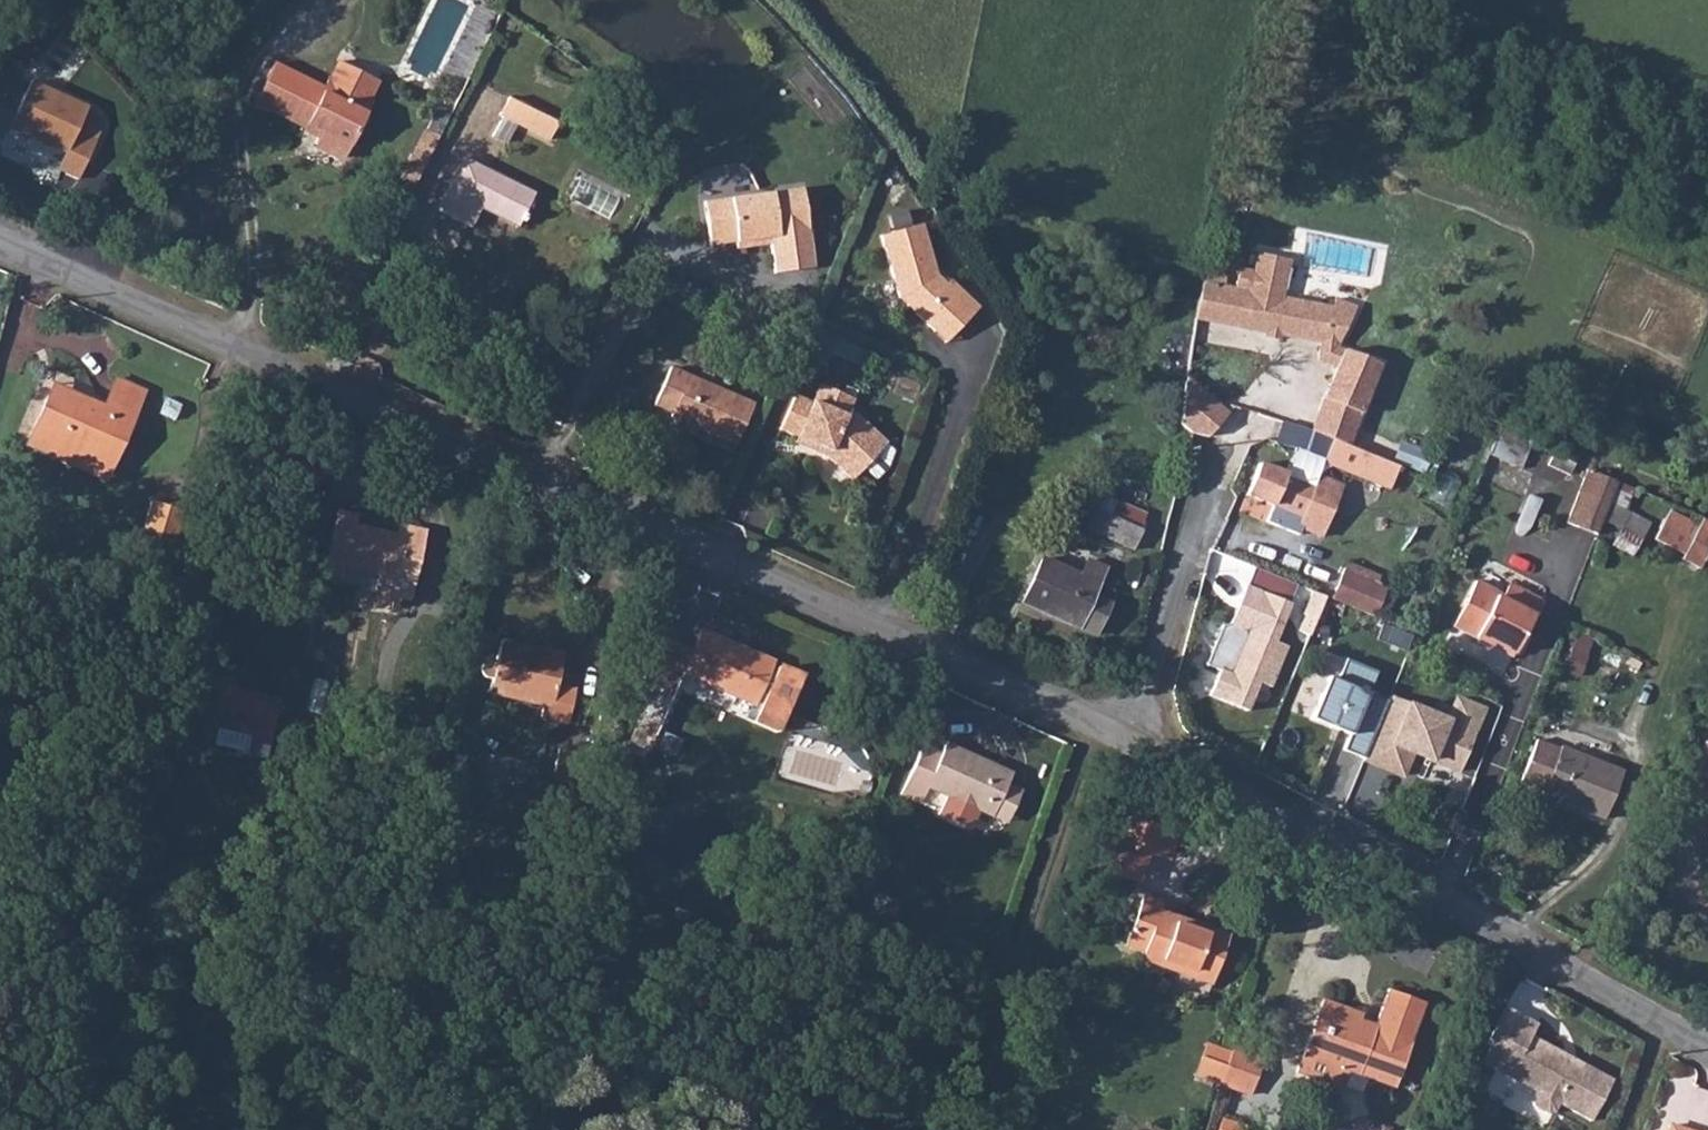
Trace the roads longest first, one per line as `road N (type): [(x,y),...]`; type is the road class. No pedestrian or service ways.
road 1 (unclassified): [(1707,1054),(1135,744),(0,244)]

